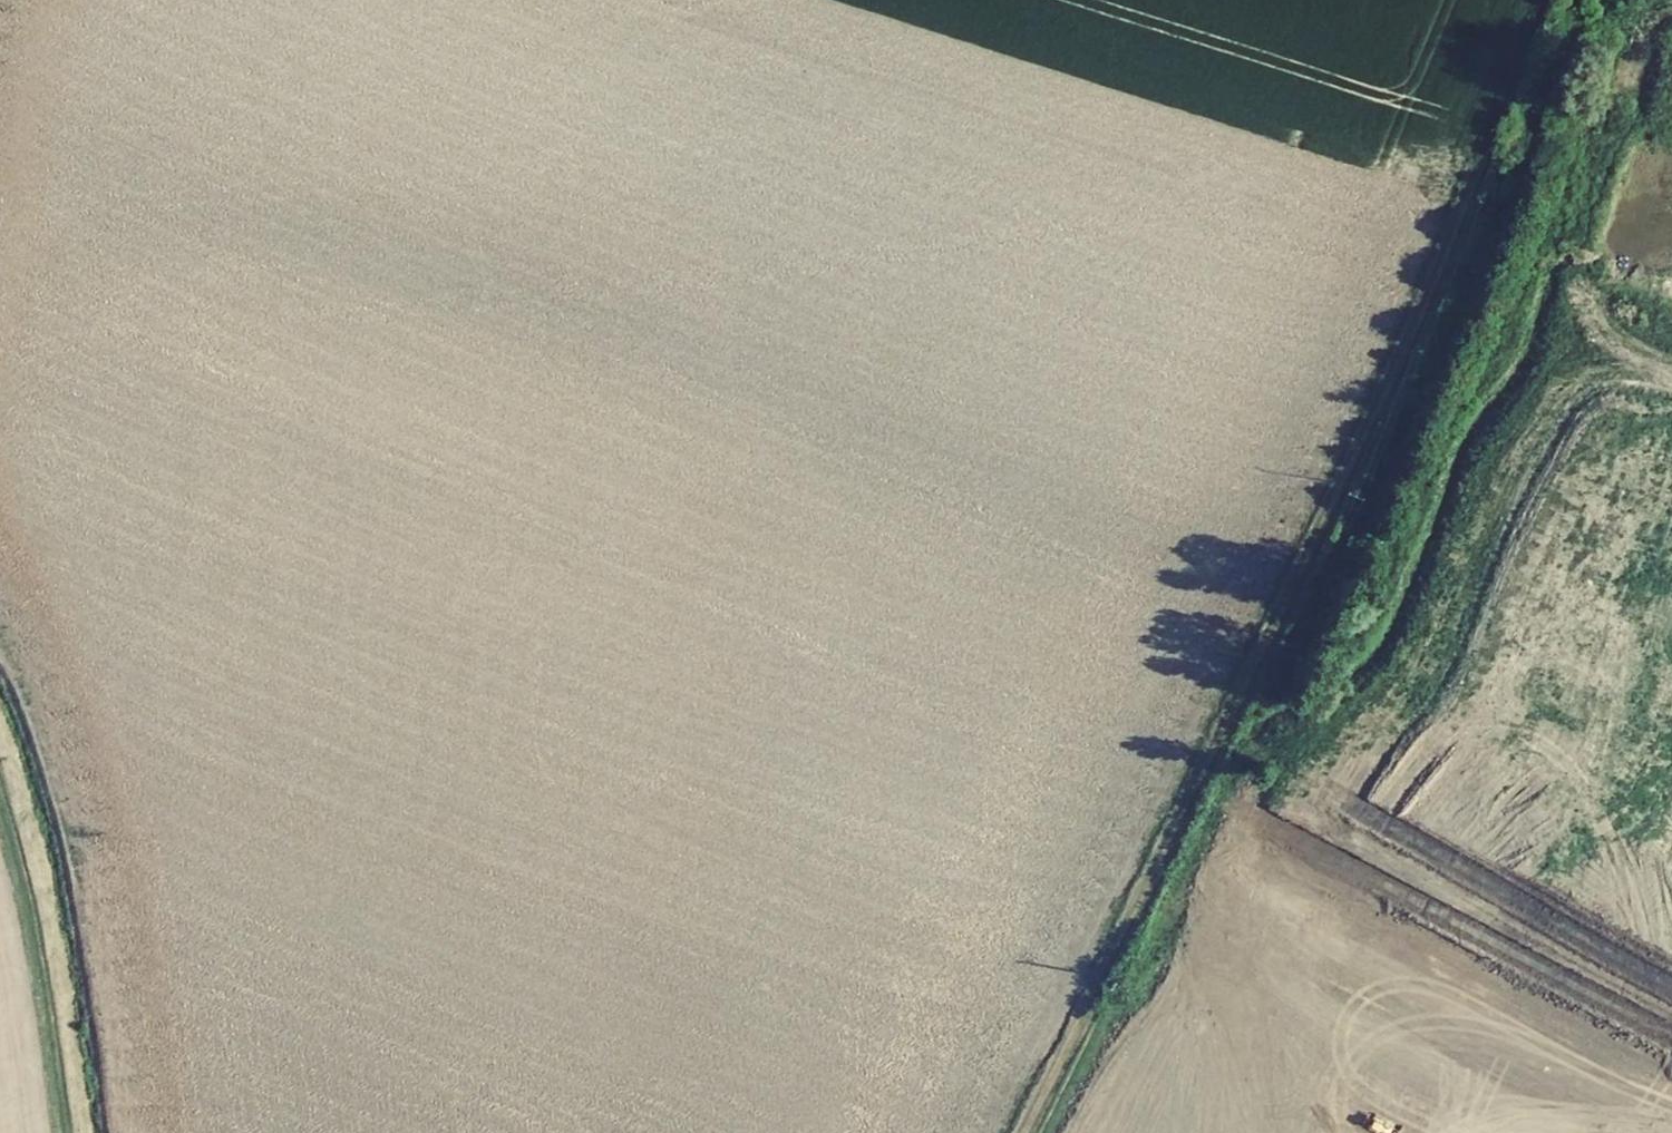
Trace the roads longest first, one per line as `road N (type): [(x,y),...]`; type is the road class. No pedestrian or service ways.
road 1 (track): [(0,753),(41,871),(79,1132)]

